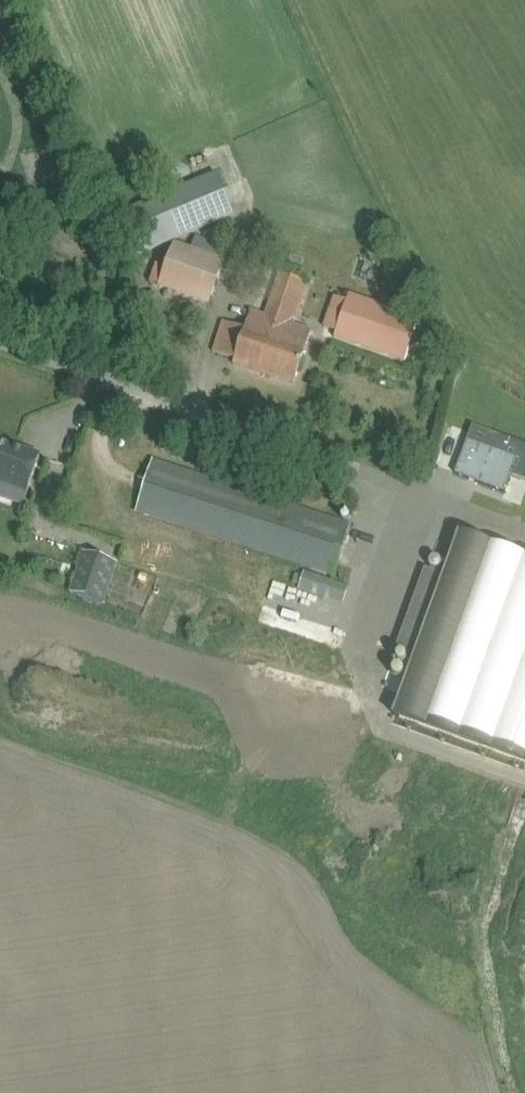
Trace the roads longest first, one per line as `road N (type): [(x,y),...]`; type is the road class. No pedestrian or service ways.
road 1 (unclassified): [(0,344),(524,534)]

